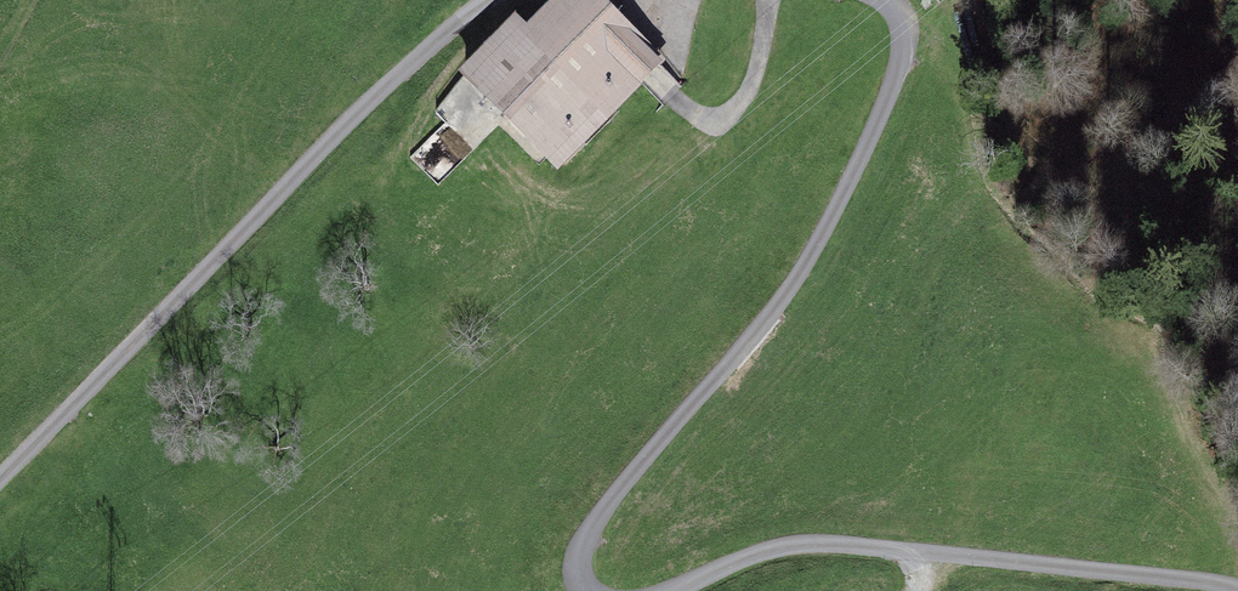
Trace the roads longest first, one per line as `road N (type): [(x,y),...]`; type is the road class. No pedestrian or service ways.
road 1 (unclassified): [(873,0),(893,12),(903,44),(879,107),(787,289),(589,526),(576,561),(584,590)]
road 2 (unclassified): [(0,481),(369,97),(468,13),(496,0)]
road 3 (unclassified): [(943,558),(1236,590)]
road 4 (unclassified): [(659,590),(769,546),(943,558)]

